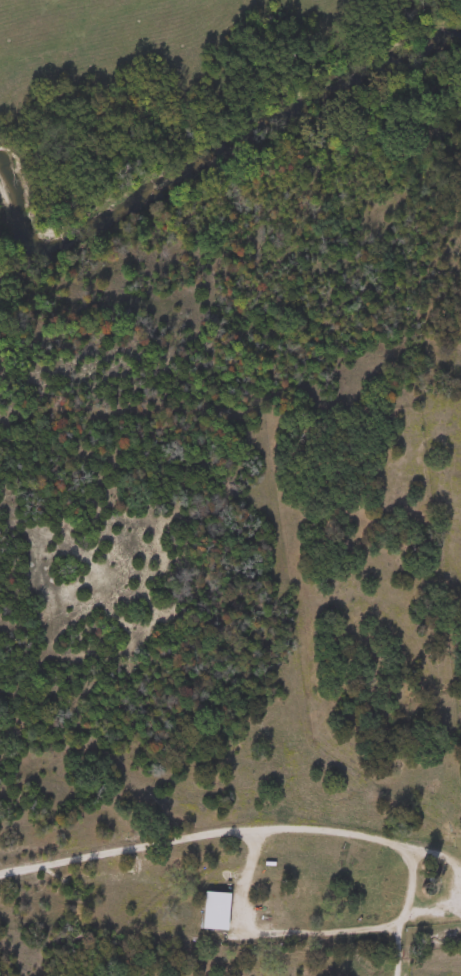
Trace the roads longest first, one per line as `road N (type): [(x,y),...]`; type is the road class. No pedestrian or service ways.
road 1 (residential): [(0,880),(193,835),(265,827),(387,840),(443,856),(456,873),(444,902),(402,914),(392,975)]

